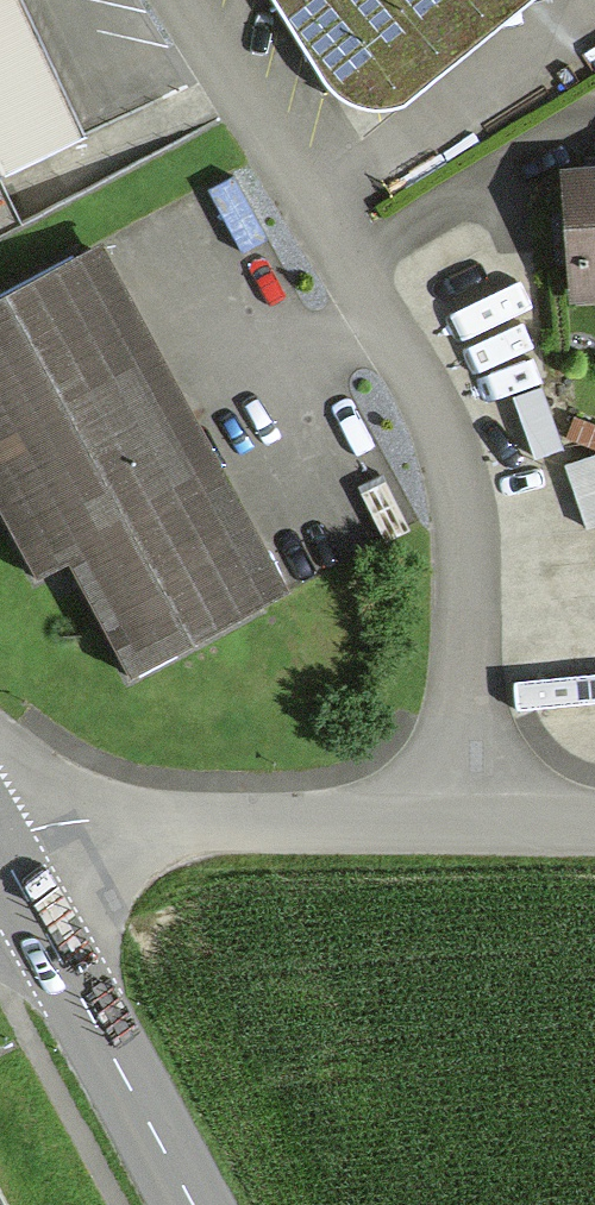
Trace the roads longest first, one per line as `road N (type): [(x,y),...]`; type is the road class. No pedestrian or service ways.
road 1 (residential): [(464,838),(473,525),(419,347),(189,0)]
road 2 (unclassified): [(464,838),(200,841),(21,882)]
road 3 (primary): [(194,1204),(21,882)]
road 4 (unclassified): [(594,836),(464,838)]

